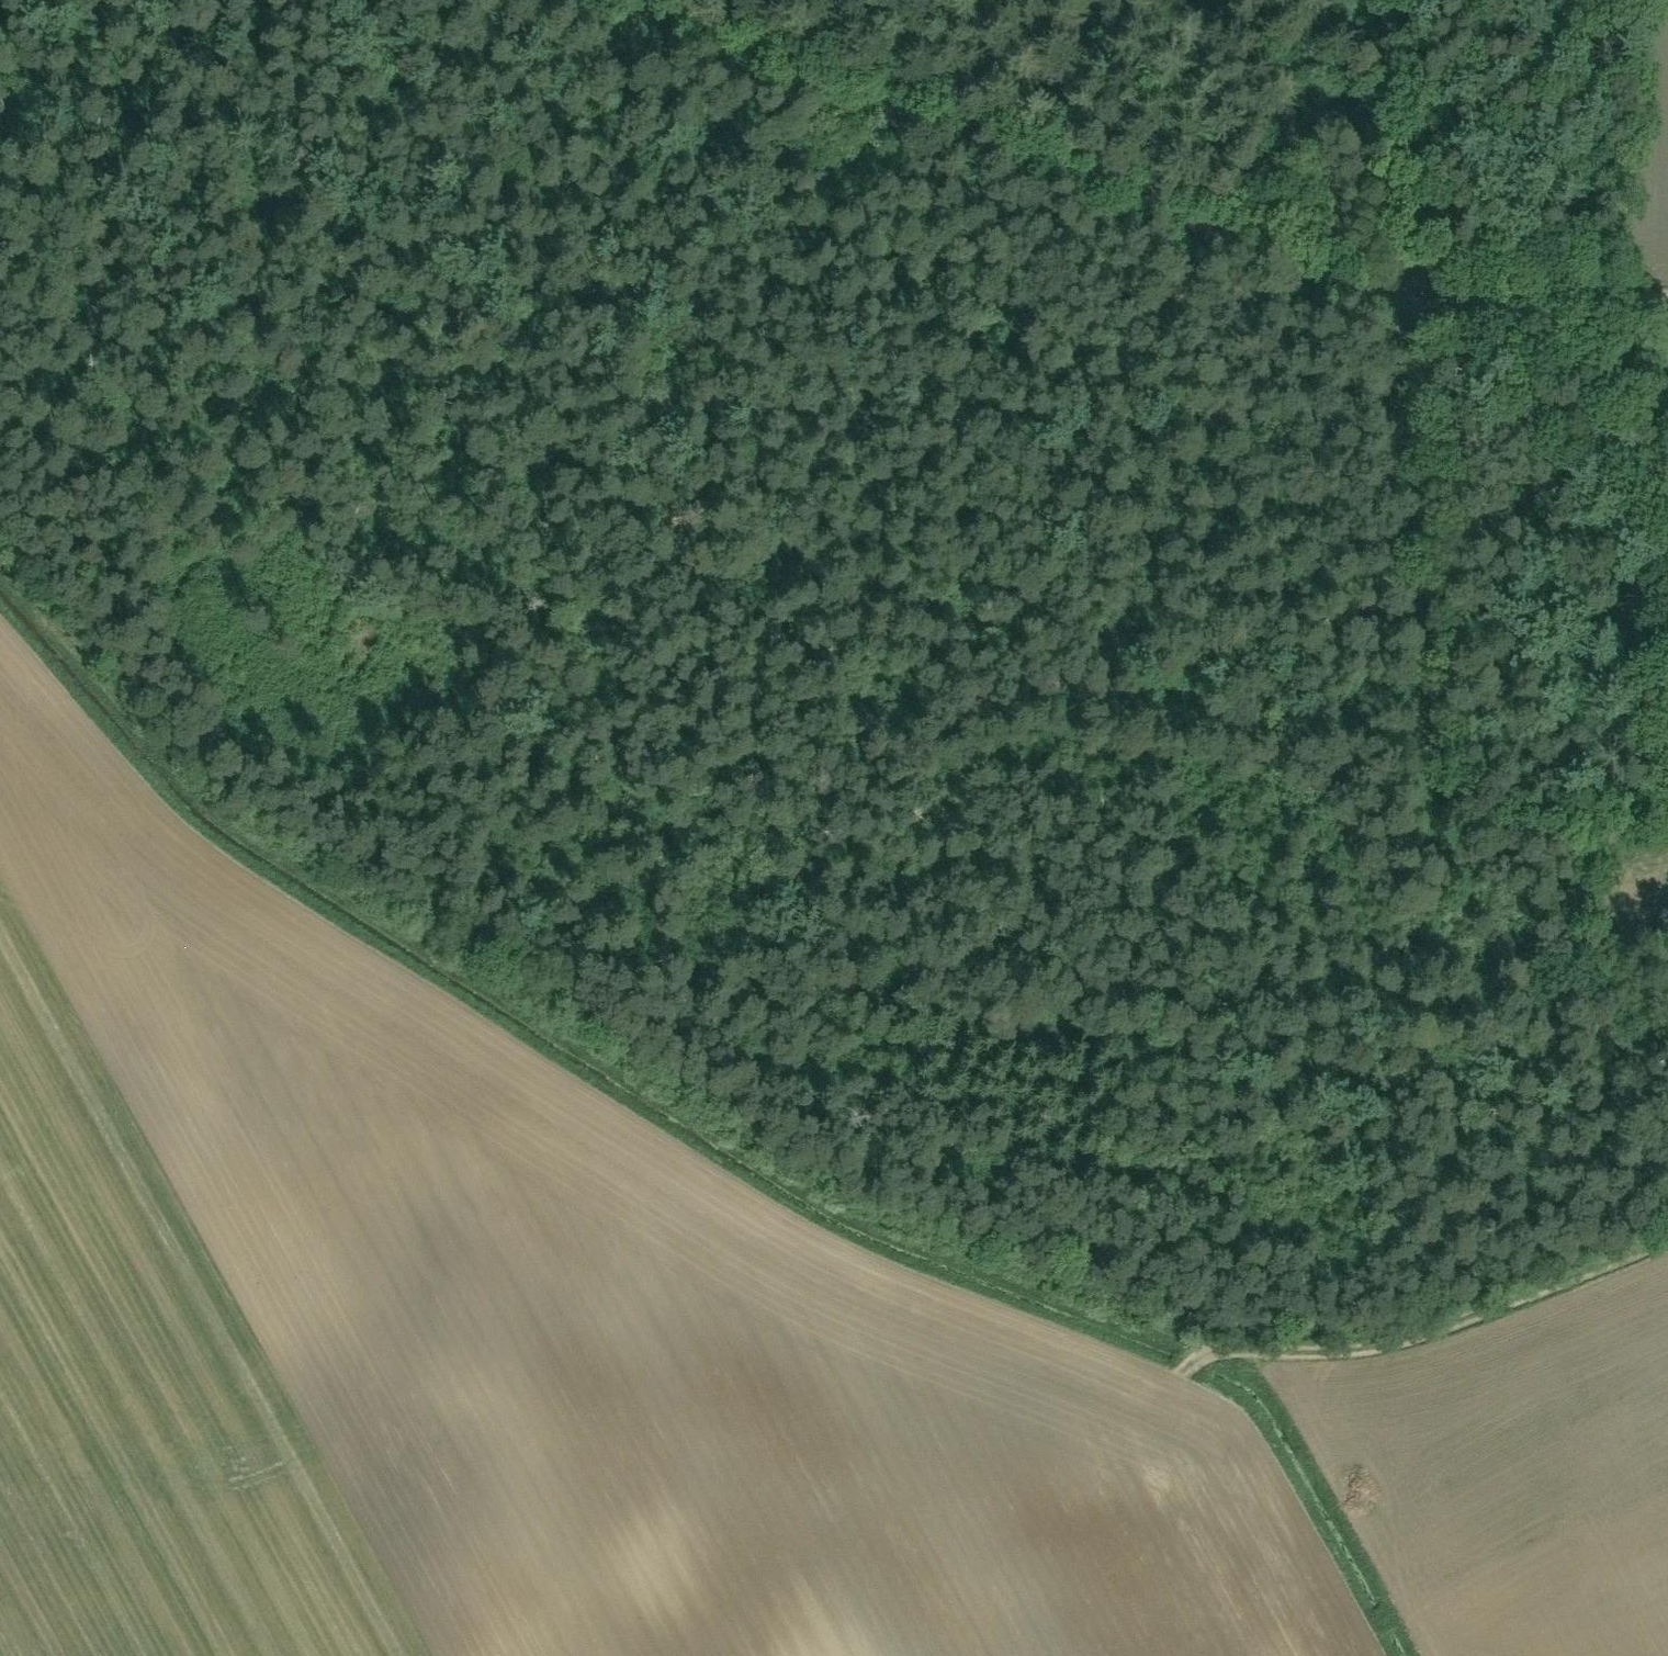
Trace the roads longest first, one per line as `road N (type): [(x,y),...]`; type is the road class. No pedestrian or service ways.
road 1 (unclassified): [(1667,297),(1418,311),(1359,292),(1154,190),(669,0)]
road 2 (track): [(1359,292),(1346,0)]

